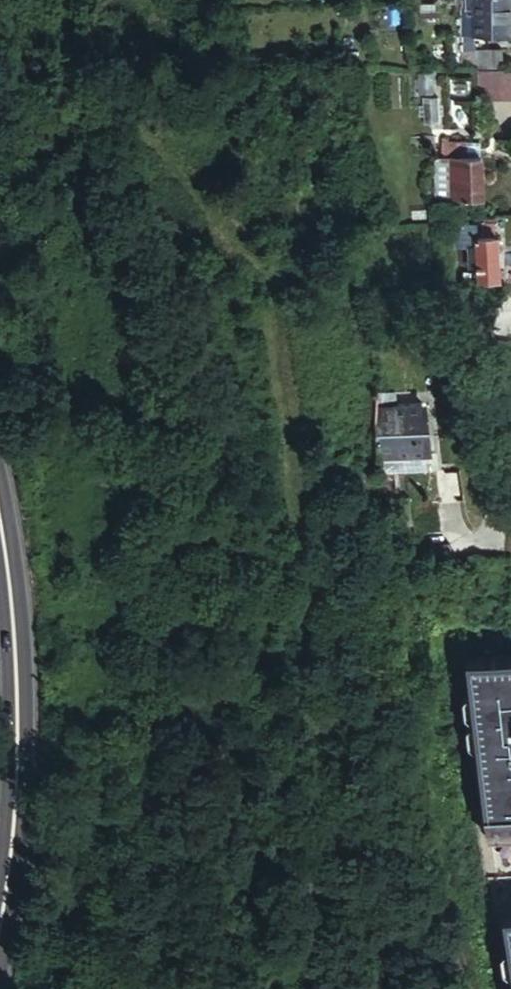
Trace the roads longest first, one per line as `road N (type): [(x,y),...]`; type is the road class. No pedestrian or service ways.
road 1 (secondary): [(0,921),(17,739),(0,528)]

